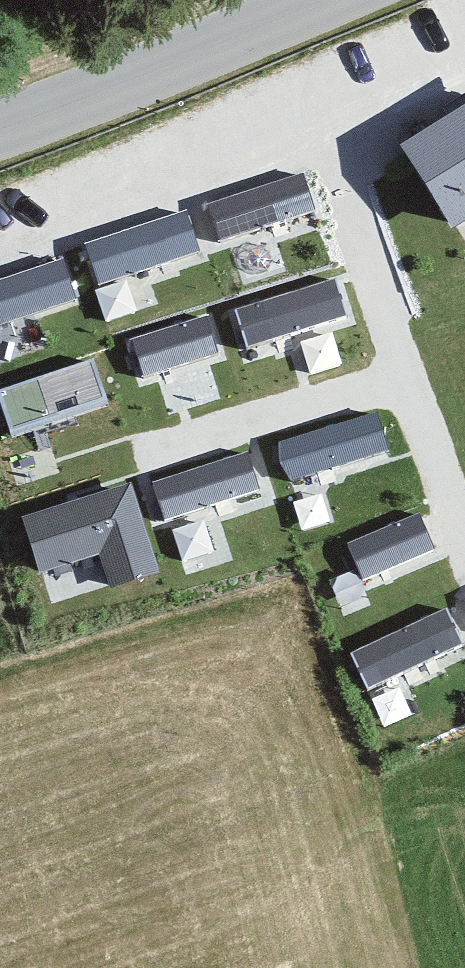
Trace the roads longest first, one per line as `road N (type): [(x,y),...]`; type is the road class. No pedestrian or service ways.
road 1 (tertiary): [(355,0),(208,73),(0,129)]

